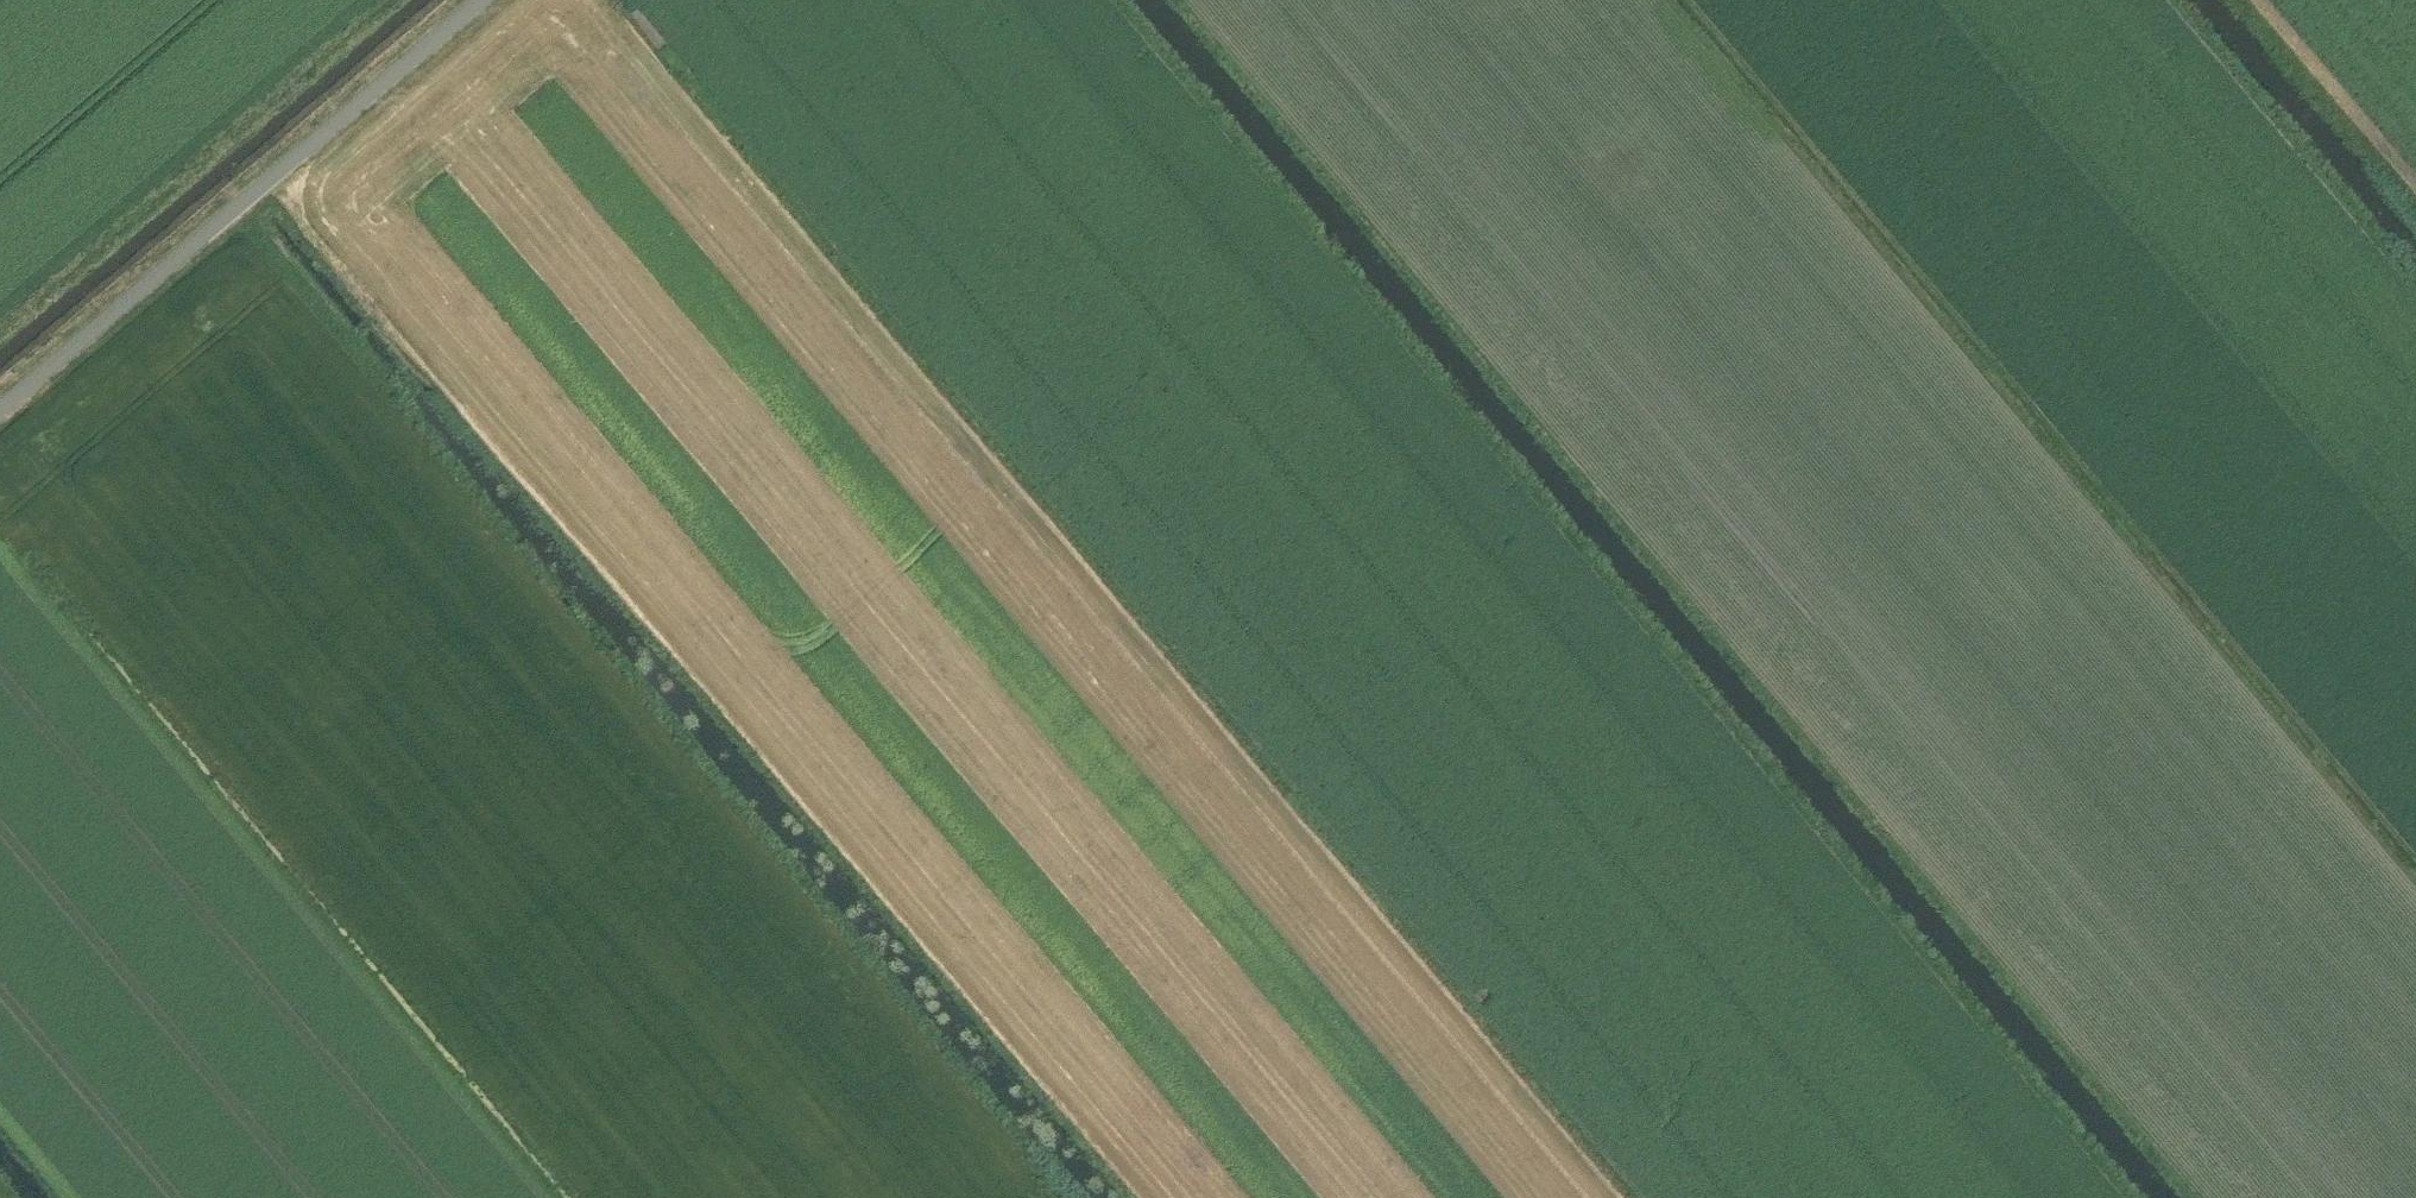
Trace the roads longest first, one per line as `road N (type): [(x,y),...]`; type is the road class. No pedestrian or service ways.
road 1 (unclassified): [(0,405),(478,0)]

